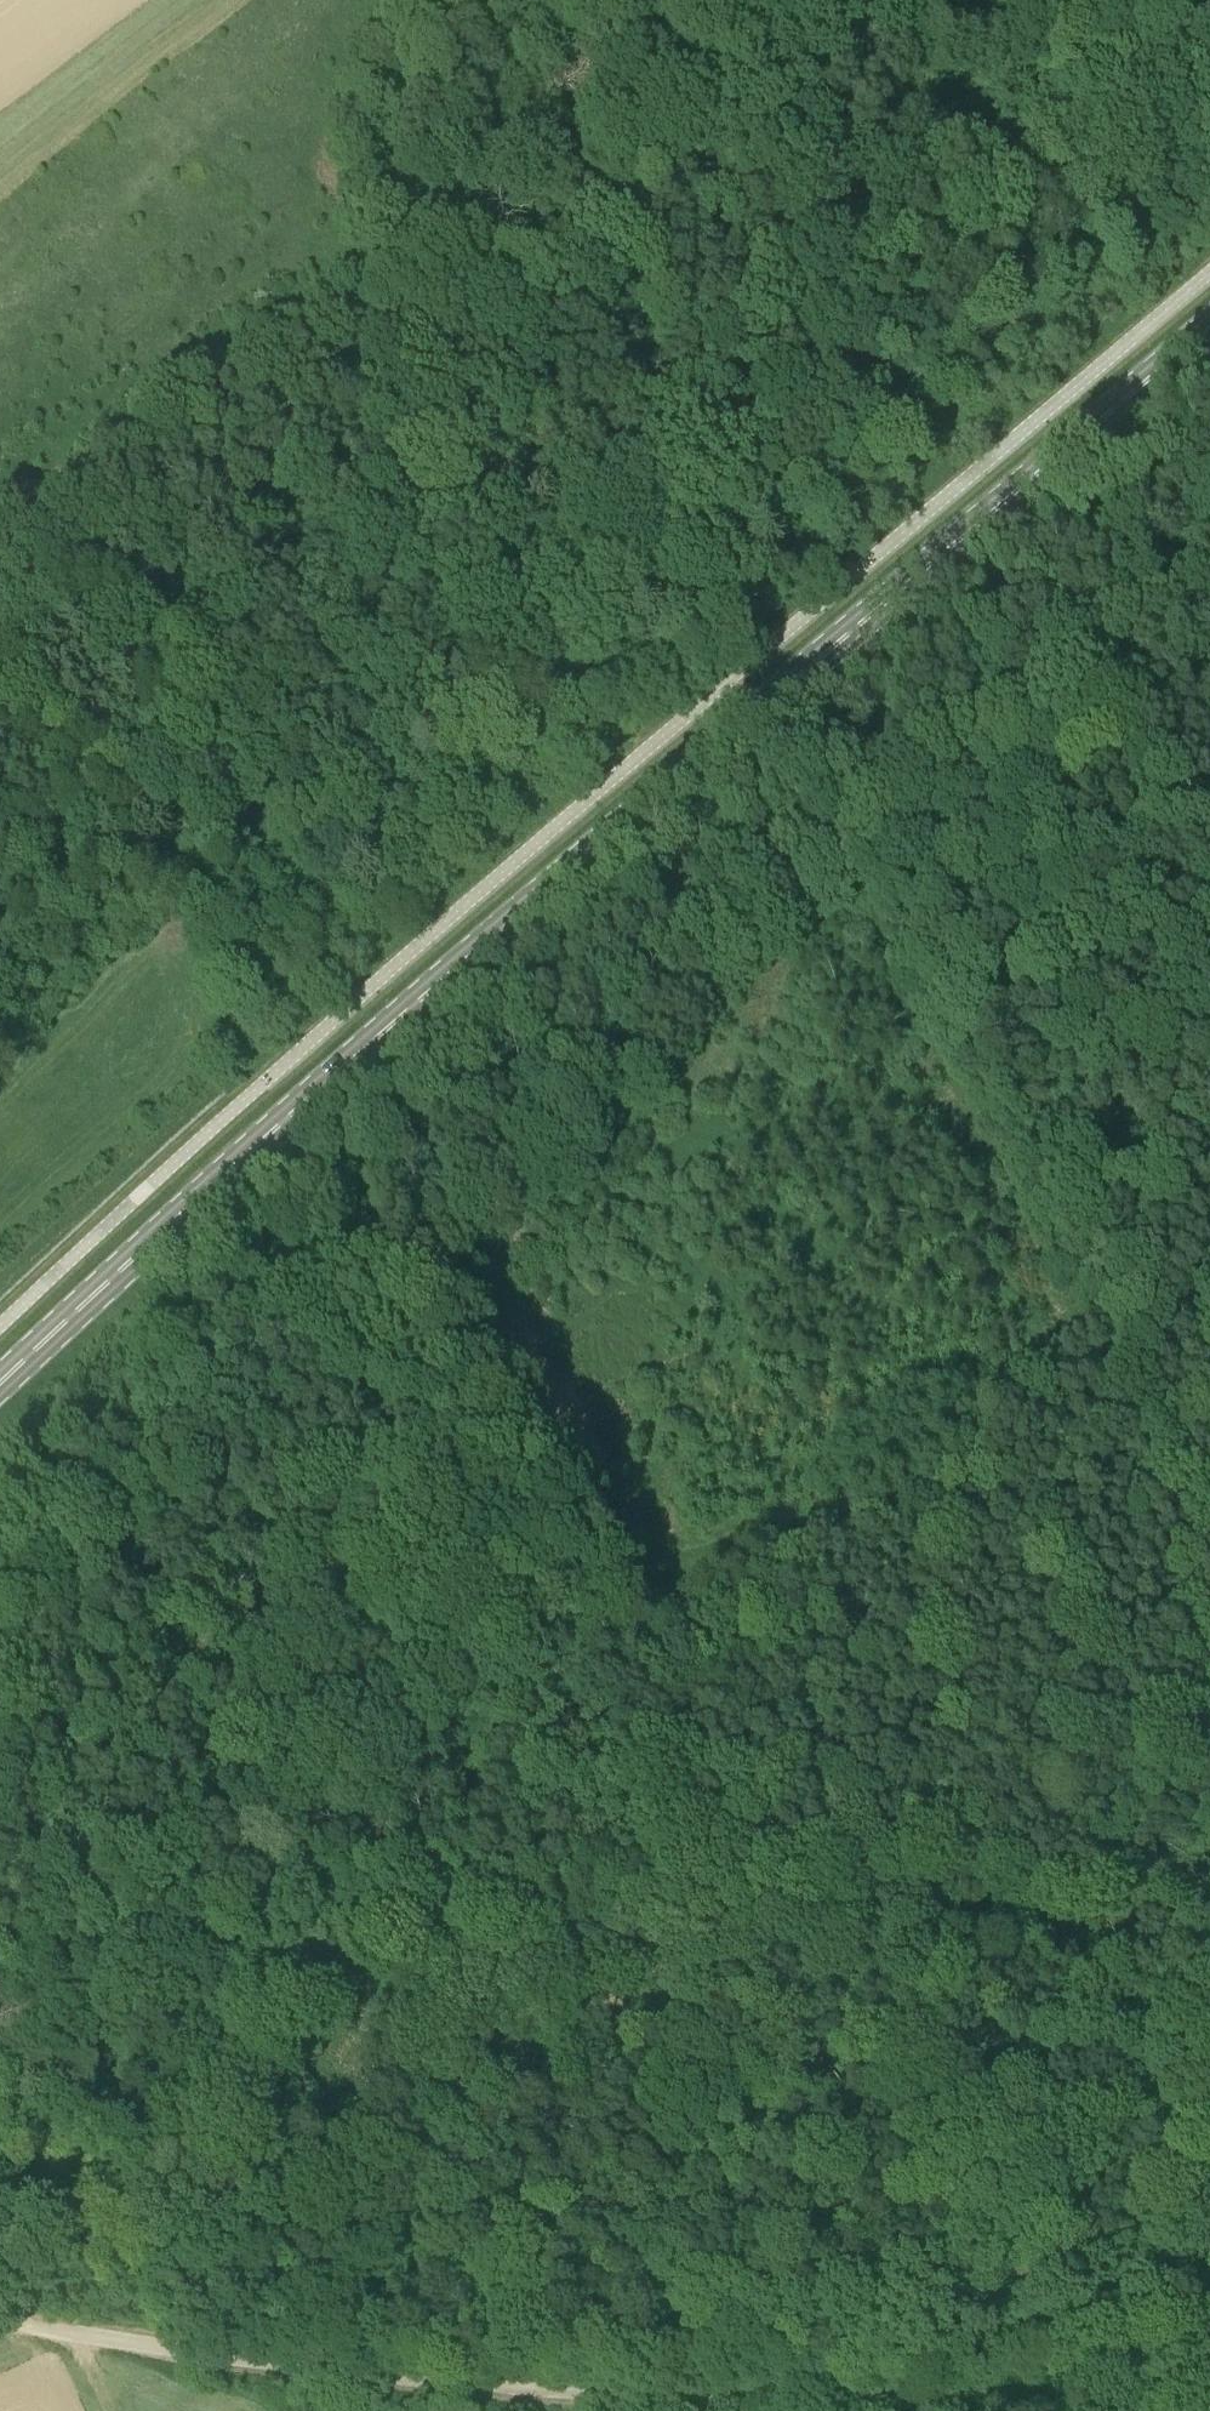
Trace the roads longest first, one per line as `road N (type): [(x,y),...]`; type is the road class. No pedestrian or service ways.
road 1 (primary): [(0,1386),(451,974),(1209,329)]
road 2 (track): [(1209,2375),(1058,2395),(933,2399),(565,2389),(282,2362),(0,2321)]
road 3 (track): [(1209,1510),(1202,1471),(1147,1366),(1110,1327),(1070,1309)]
road 4 (track): [(170,0),(0,131)]

